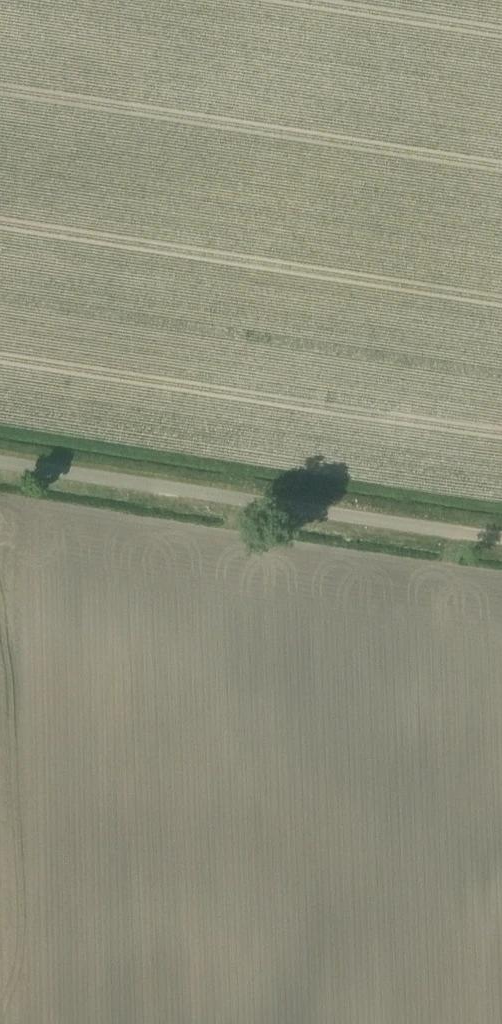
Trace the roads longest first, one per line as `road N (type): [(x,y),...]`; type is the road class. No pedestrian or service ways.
road 1 (unclassified): [(0,462),(501,537)]

